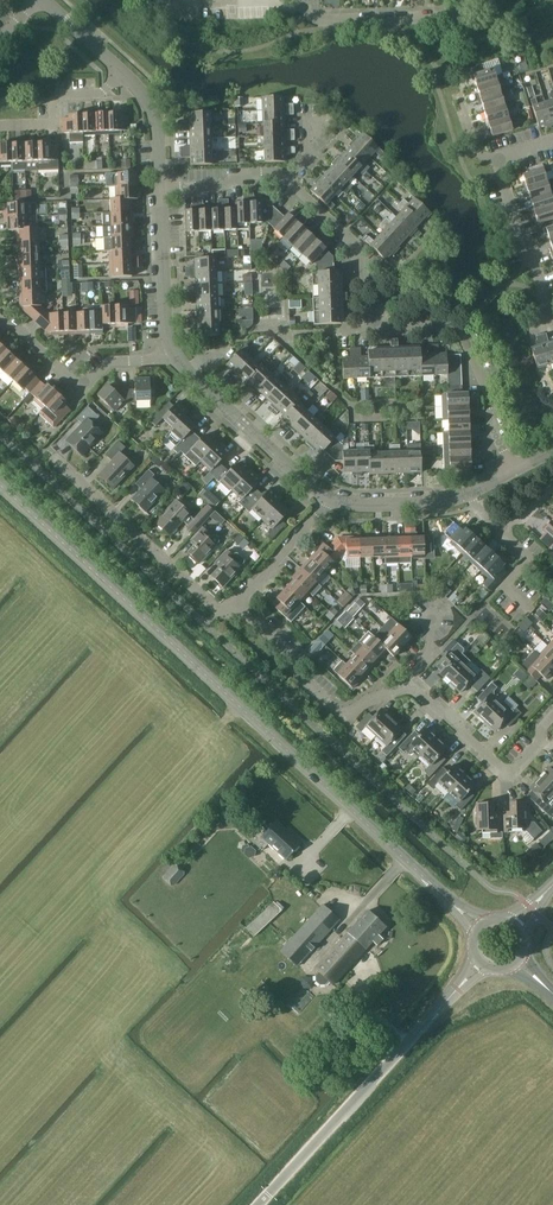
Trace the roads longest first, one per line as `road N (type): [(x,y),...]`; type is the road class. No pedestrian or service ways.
road 1 (tertiary): [(452,903),(0,489)]
road 2 (residential): [(506,467),(457,328),(362,330),(359,250),(289,181)]
road 3 (unclassified): [(258,1204),(458,988)]
road 4 (residential): [(227,613),(44,449)]
road 5 (residential): [(227,613),(343,717),(403,684)]
road 6 (residential): [(326,501),(171,353)]
road 7 (residential): [(403,684),(507,775),(552,717)]
road 8 (residential): [(171,353),(99,372),(76,393),(0,324)]
road 9 (residential): [(300,0),(300,16),(457,16),(465,0)]
road 10 (track): [(144,680),(206,739),(149,803)]
road 11 (residential): [(171,353),(161,190)]
road 12 (residential): [(552,311),(545,307),(499,159)]
road 13 (residential): [(122,74),(101,94),(58,95),(54,124),(0,126)]
road 14 (residential): [(227,613),(326,501)]
road 15 (residential): [(470,496),(445,506),(326,501)]
road 16 (residential): [(289,181),(277,172),(238,174),(225,185),(161,190)]
road 17 (residential): [(161,190),(153,114),(122,74)]

